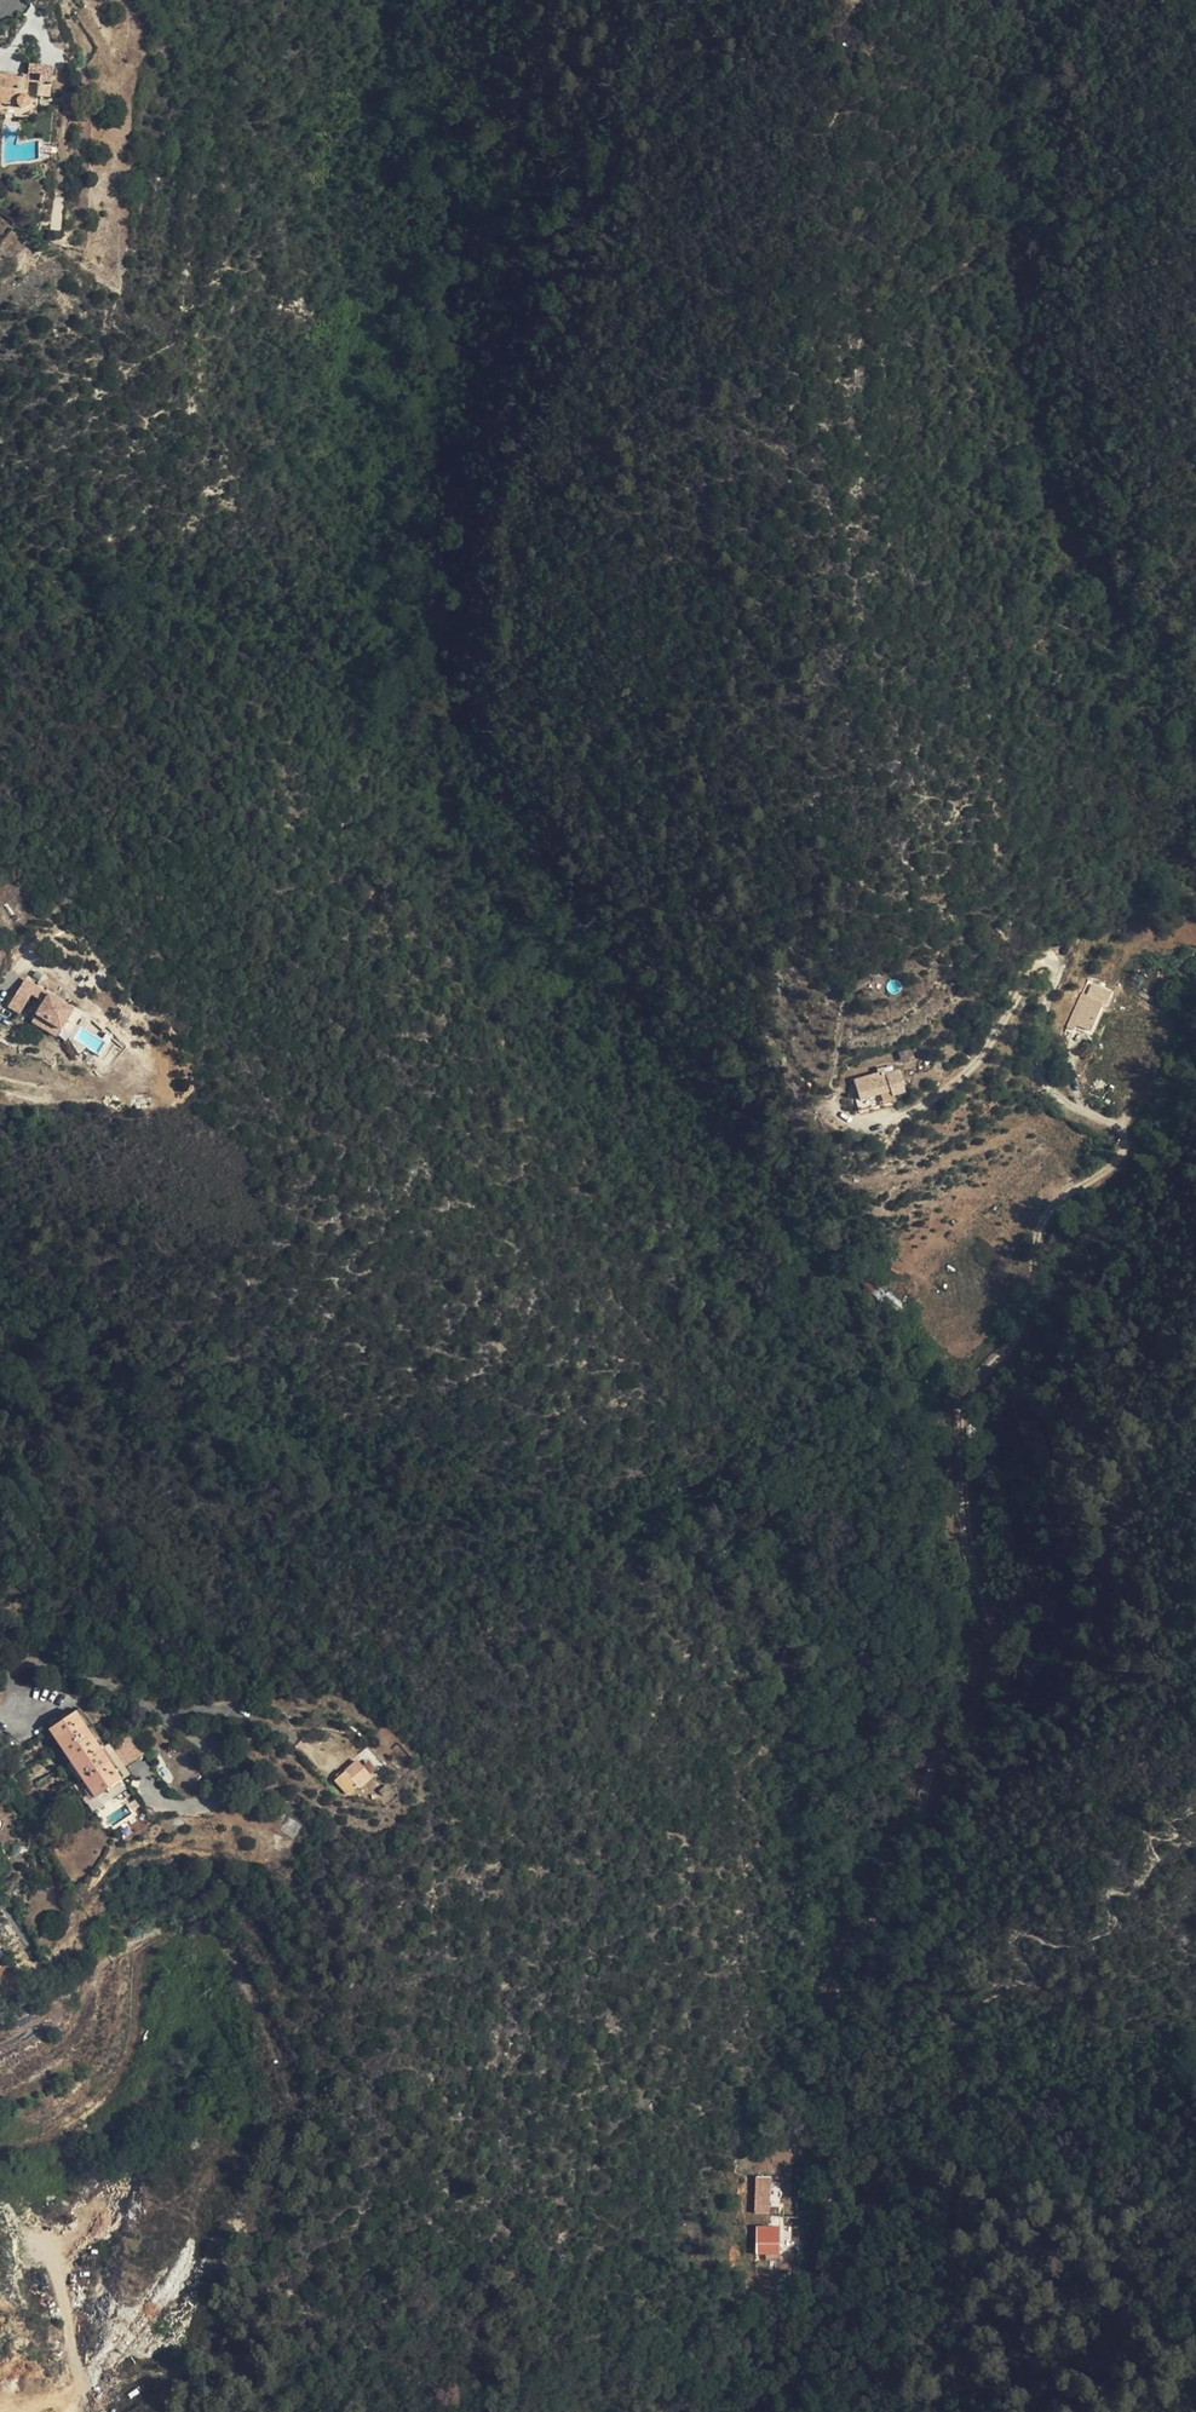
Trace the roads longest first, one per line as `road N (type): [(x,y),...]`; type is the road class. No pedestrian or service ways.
road 1 (residential): [(0,1718),(20,1711),(25,1678),(39,1666),(72,1666),(206,1745),(225,1765),(226,1780),(217,1799),(176,1806),(157,1800),(137,1767)]

